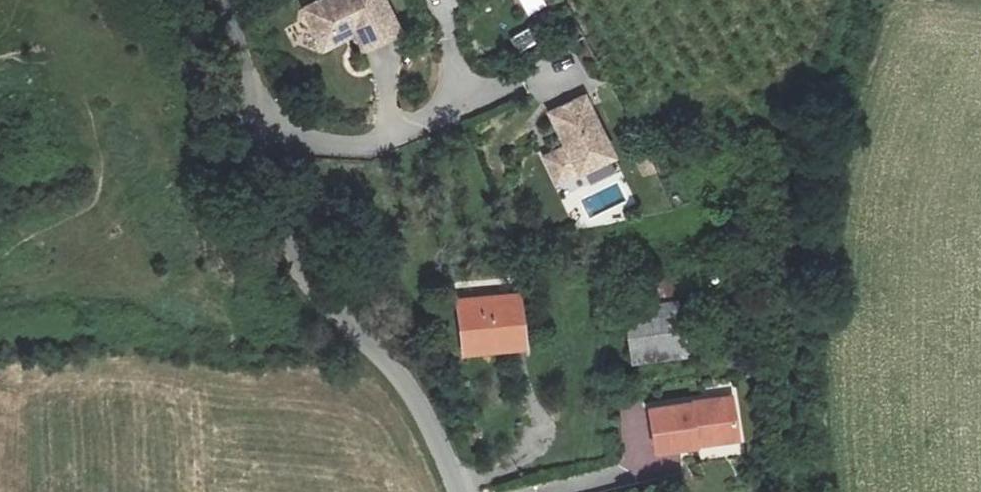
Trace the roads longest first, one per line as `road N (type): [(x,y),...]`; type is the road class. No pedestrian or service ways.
road 1 (unclassified): [(459,491),(393,367),(332,311),(293,259),(271,204),(235,37),(215,0)]

